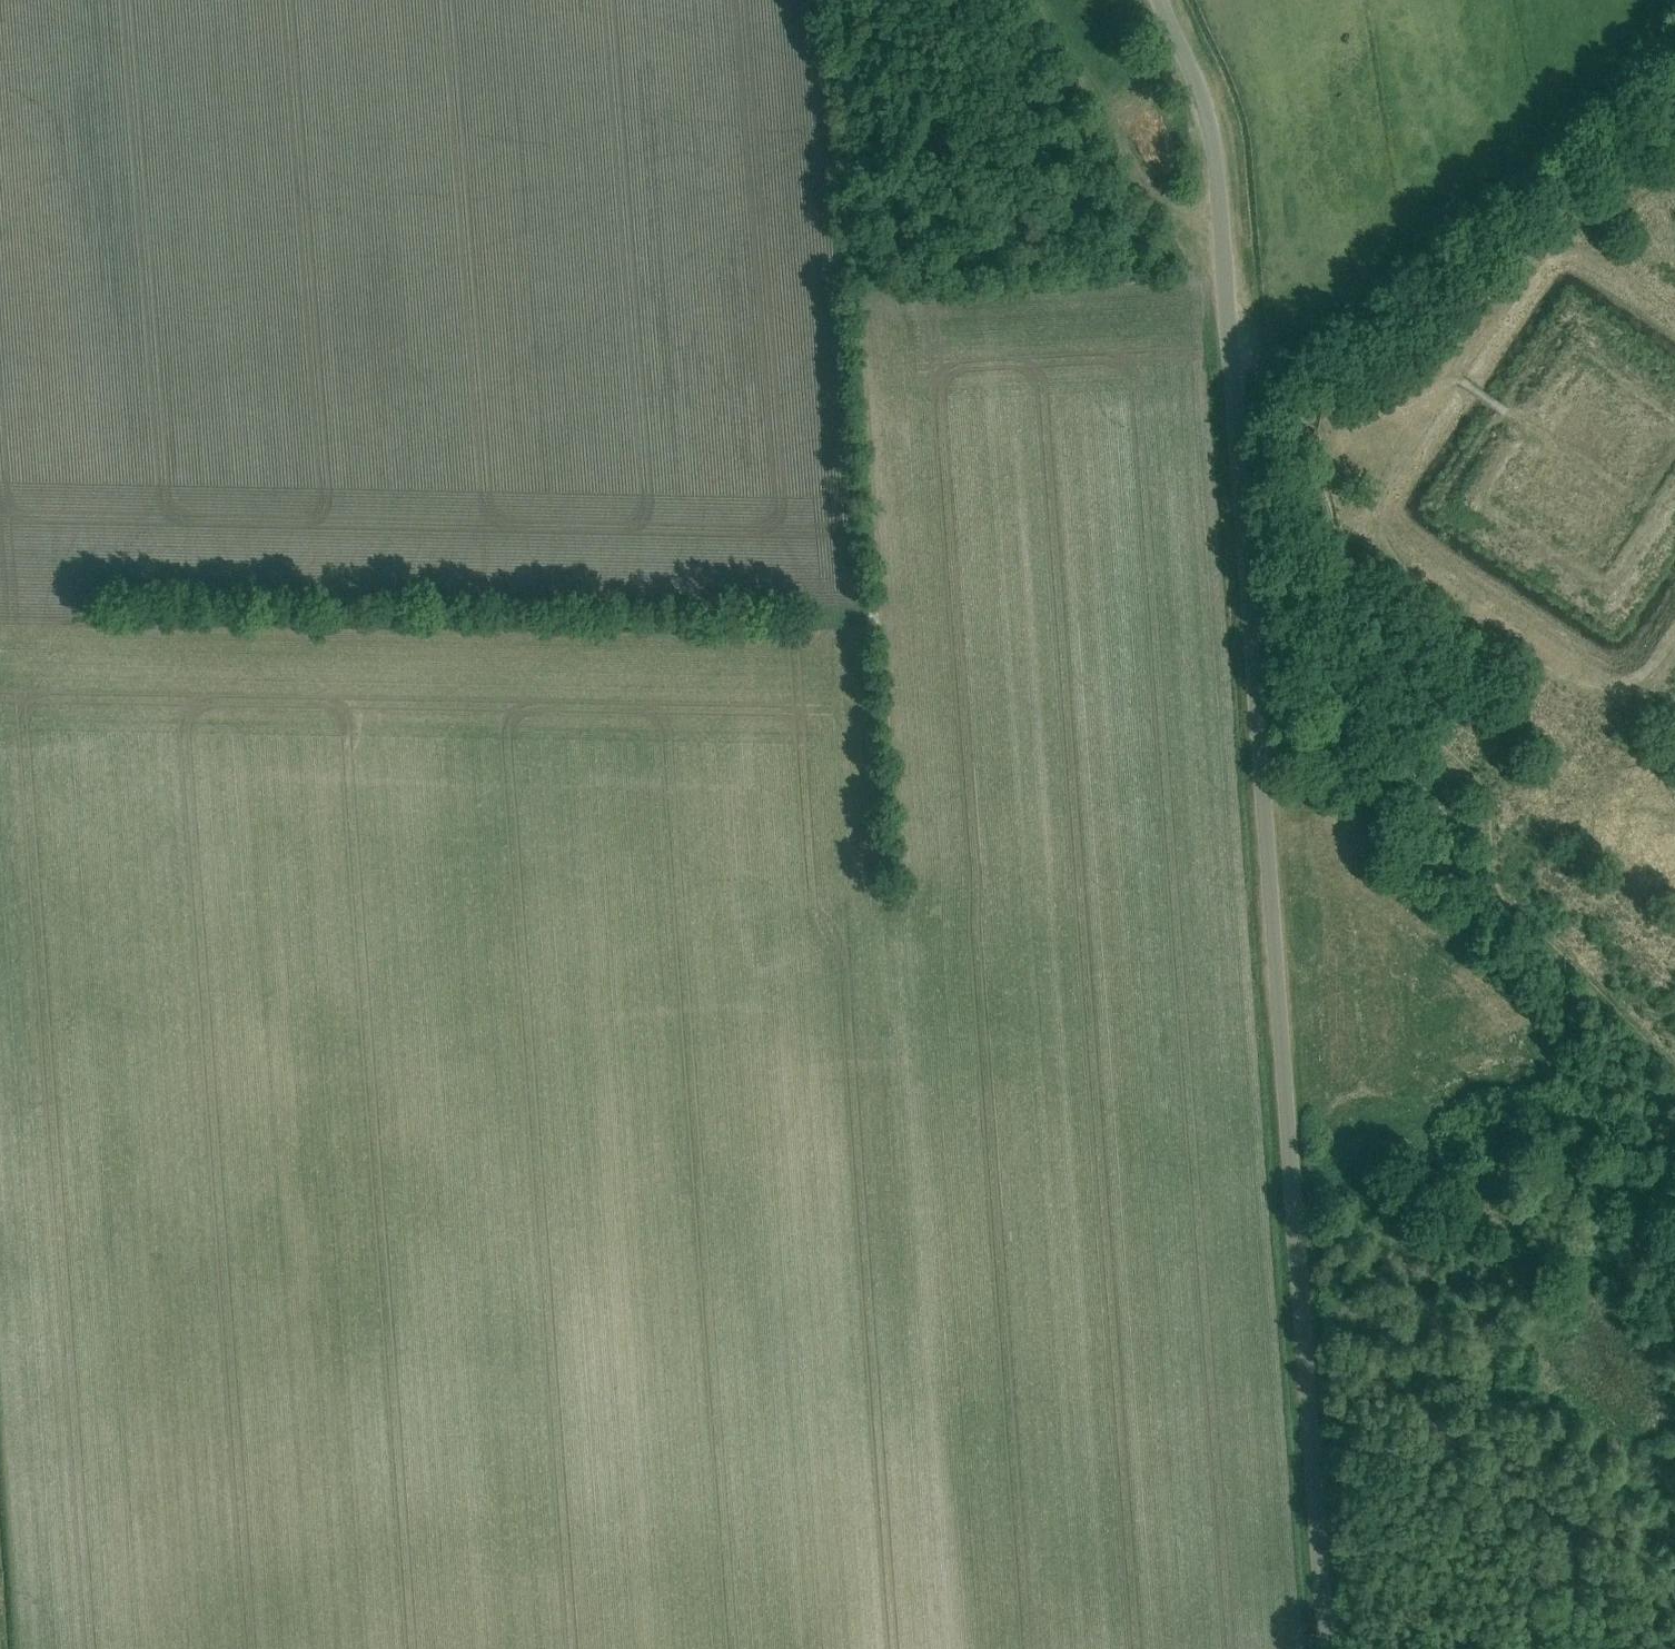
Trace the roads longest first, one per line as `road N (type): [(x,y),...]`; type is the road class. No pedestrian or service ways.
road 1 (unclassified): [(1325,1648),(1216,159),(1191,62),(1158,0)]
road 2 (track): [(1046,0),(1225,305)]

